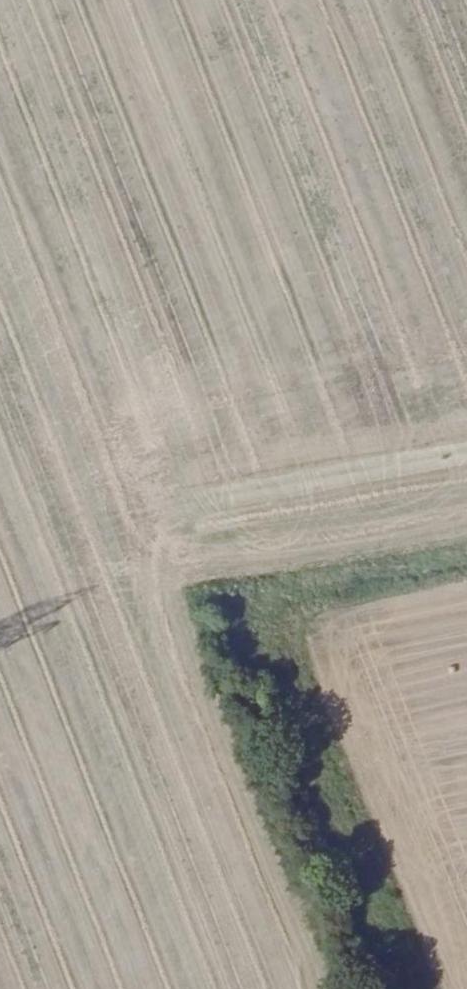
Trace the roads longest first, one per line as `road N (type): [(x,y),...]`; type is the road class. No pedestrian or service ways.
road 1 (track): [(466,501),(323,529),(246,576),(414,988)]

